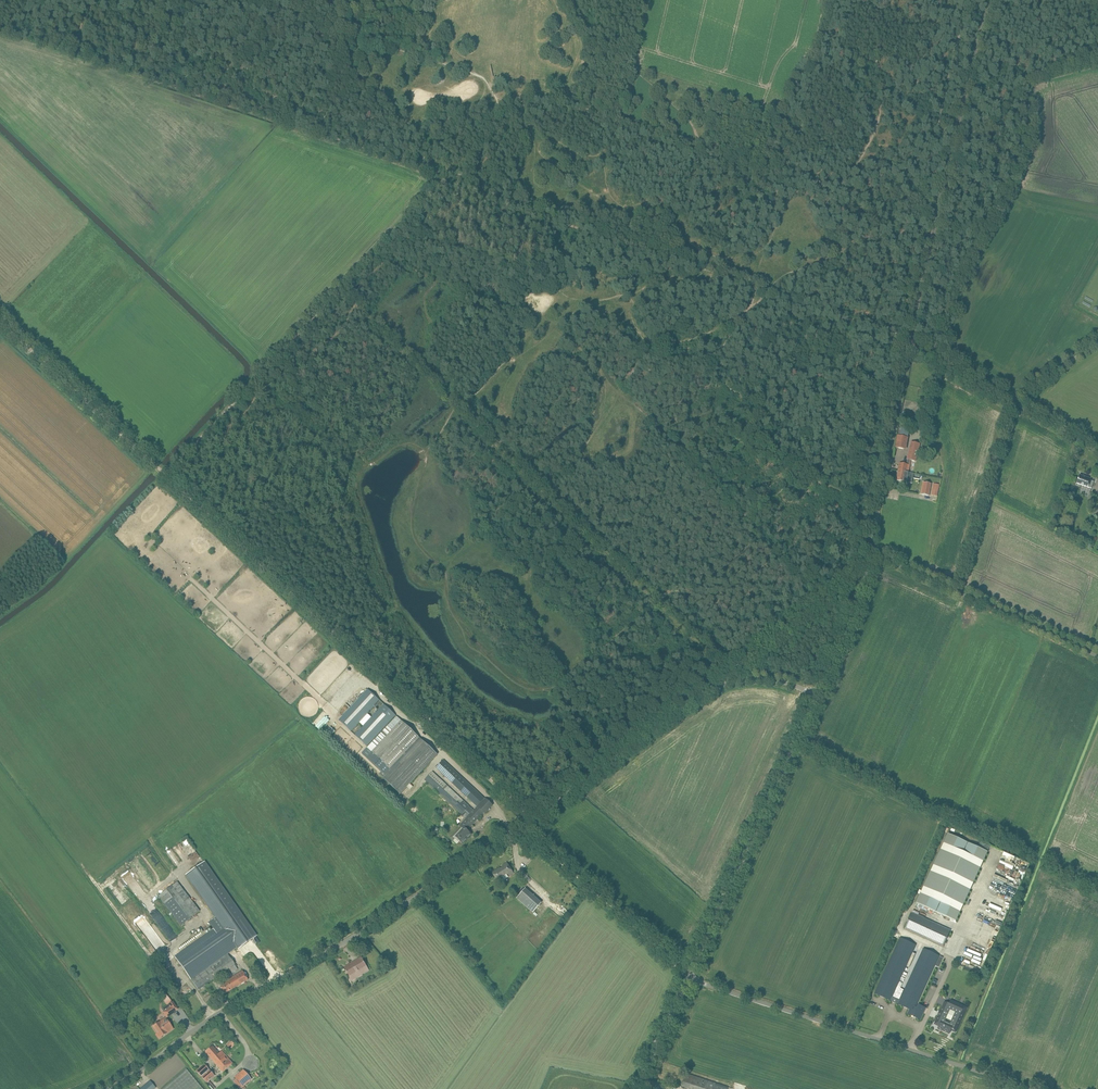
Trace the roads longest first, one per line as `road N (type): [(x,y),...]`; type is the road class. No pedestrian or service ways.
road 1 (unclassified): [(105,1088),(526,826)]
road 2 (unclassified): [(1035,1088),(689,975)]
road 3 (tertiary): [(992,0),(910,341)]
road 4 (unclassified): [(535,818),(708,689),(763,678),(817,694)]
road 5 (tertiary): [(689,975),(817,694)]
road 6 (unclassified): [(1097,658),(869,553)]
road 7 (unclassified): [(910,341),(1014,398),(1097,342)]
road 8 (tertiary): [(910,341),(869,553)]
road 9 (tertiary): [(817,694),(869,553)]
road 10 (track): [(163,476),(254,381)]
road 11 (tertiary): [(637,1088),(689,975)]

